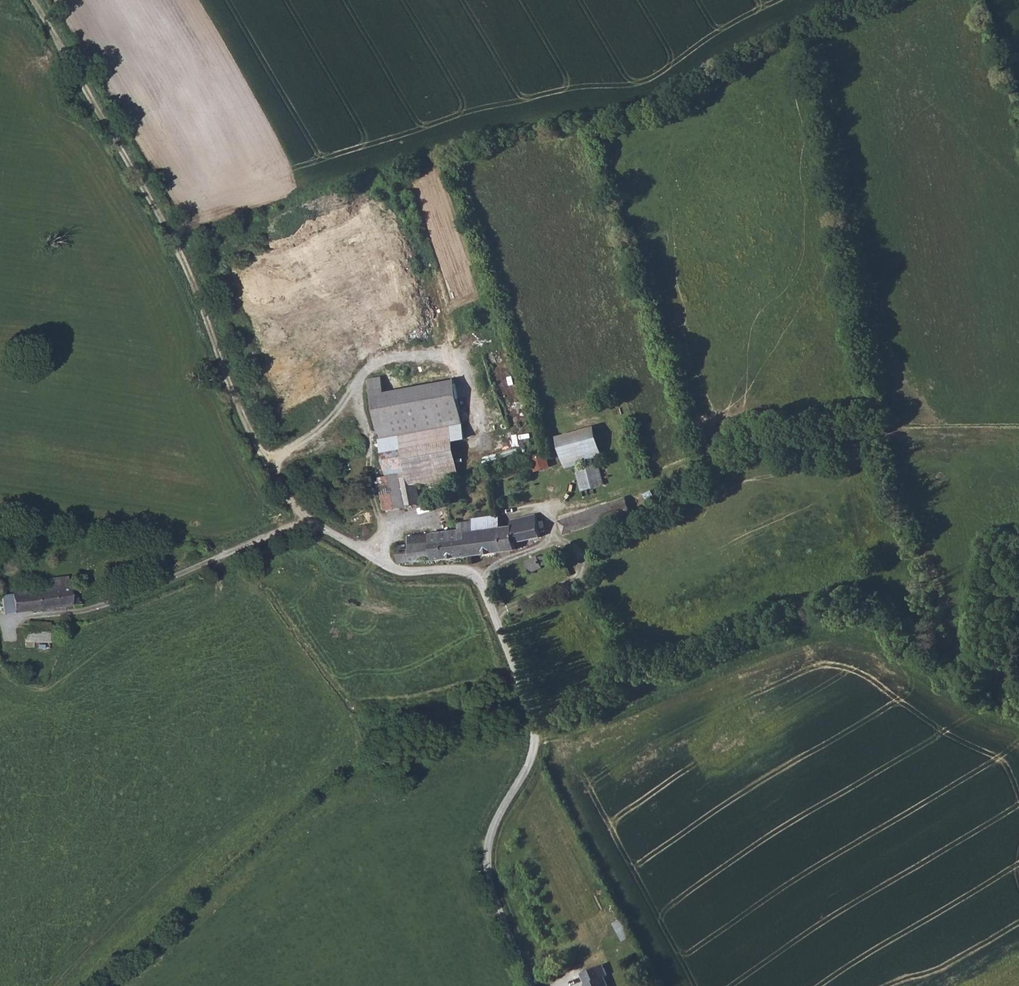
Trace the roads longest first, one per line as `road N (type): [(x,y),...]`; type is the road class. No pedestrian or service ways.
road 1 (unclassified): [(535,985),(491,887),(488,850),(531,760),(534,721),(498,612),(472,574),(407,573),(329,531),(299,525),(92,609),(10,619),(9,644)]
road 2 (track): [(34,0),(175,244),(268,466)]
road 3 (track): [(498,612),(580,569),(571,546),(552,536)]

